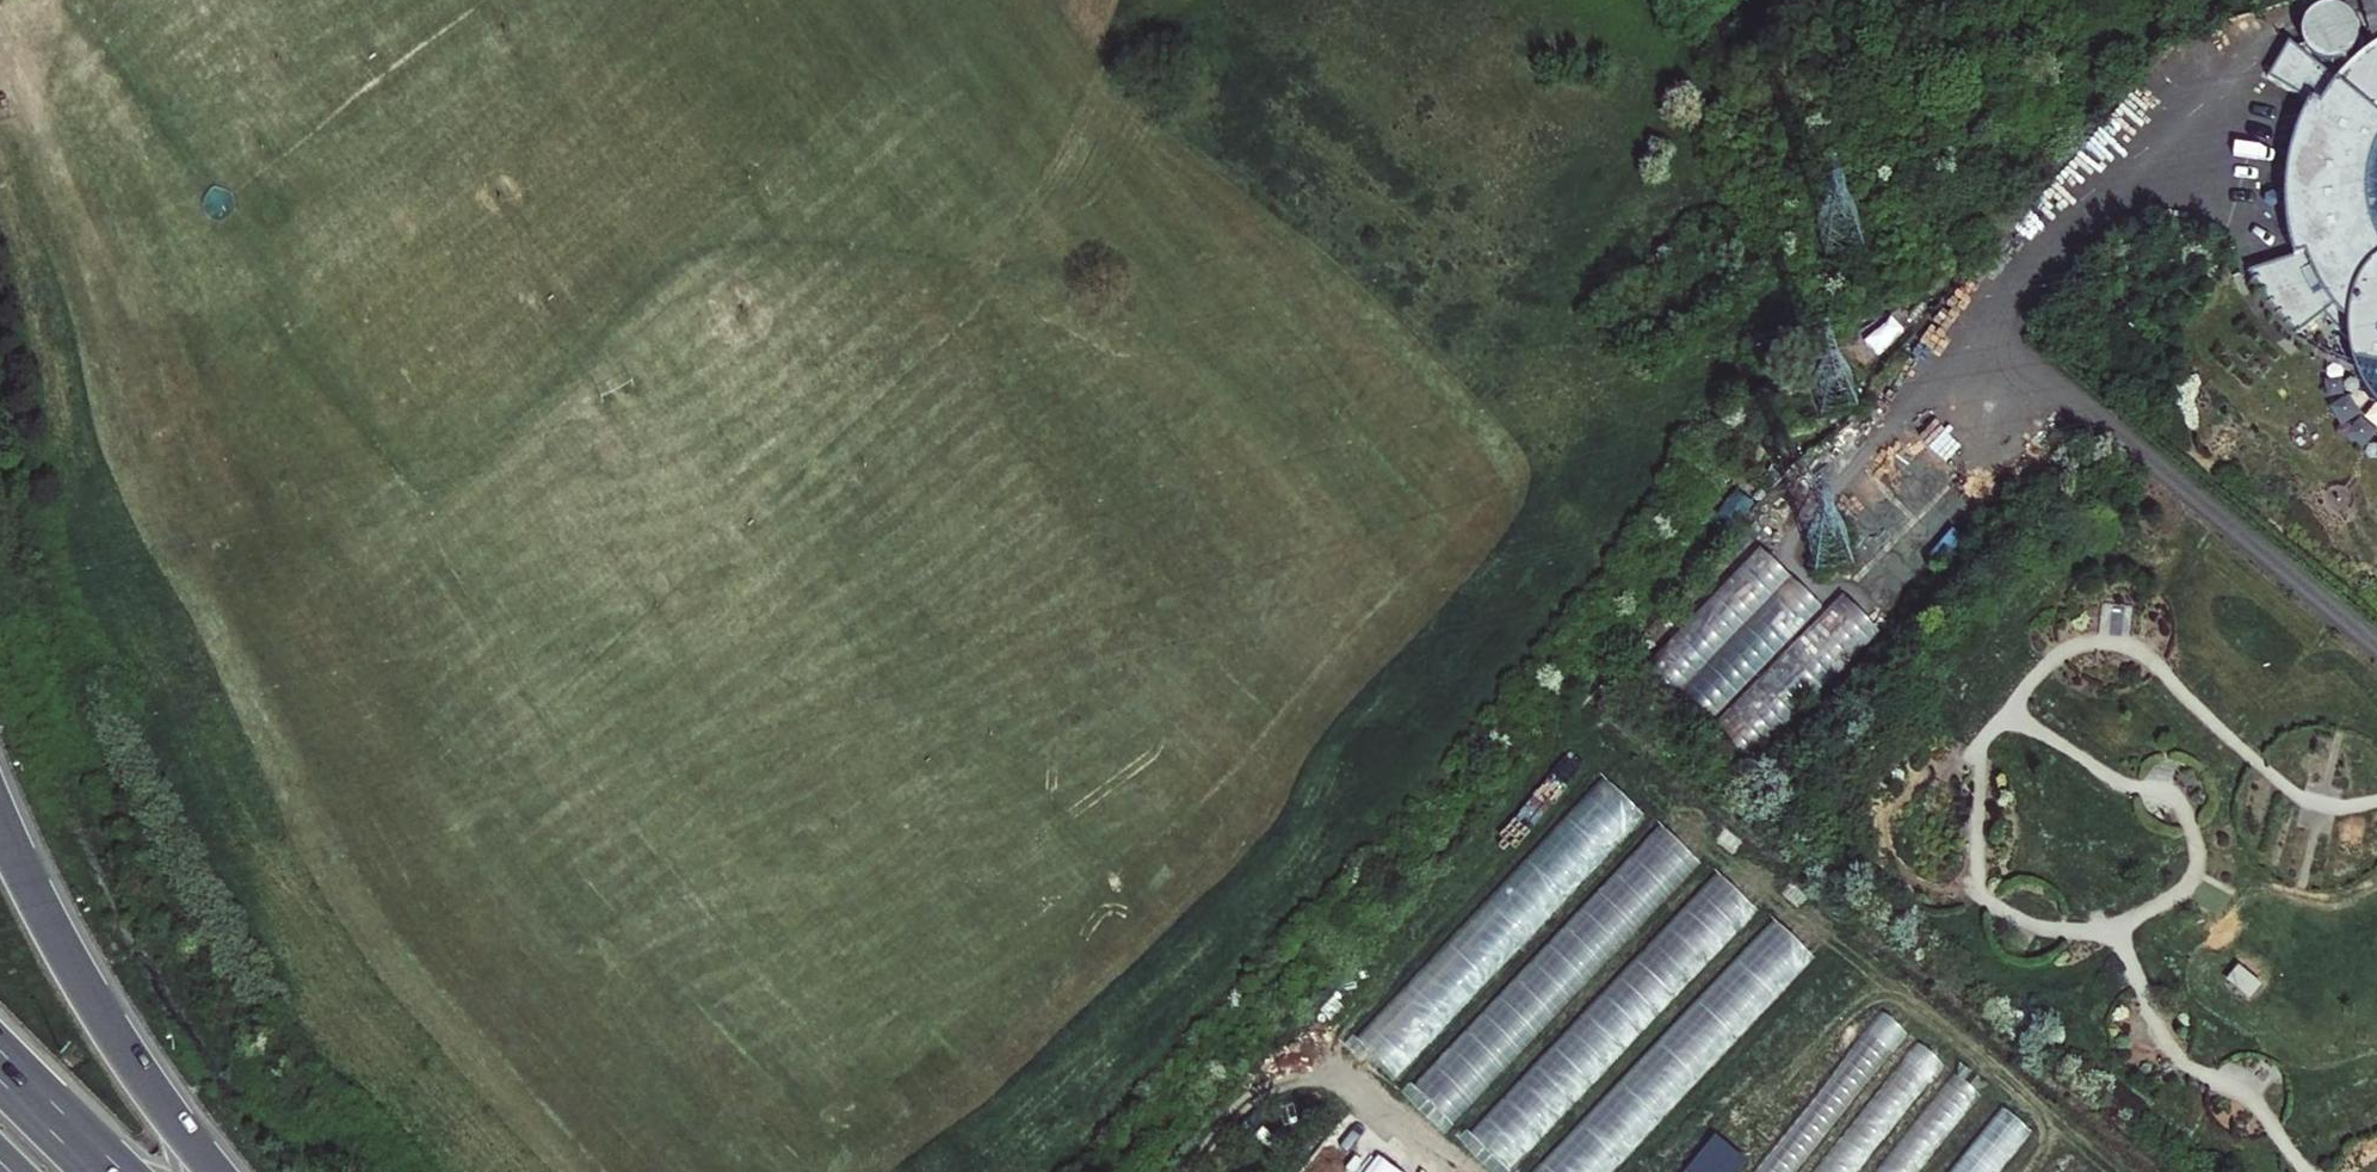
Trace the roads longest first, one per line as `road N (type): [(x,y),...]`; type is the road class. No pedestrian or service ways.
road 1 (motorway): [(216,1171),(128,1058),(52,931),(0,820)]
road 2 (track): [(1470,1171),(1328,1054)]
road 3 (motorway): [(112,1171),(0,1061)]

